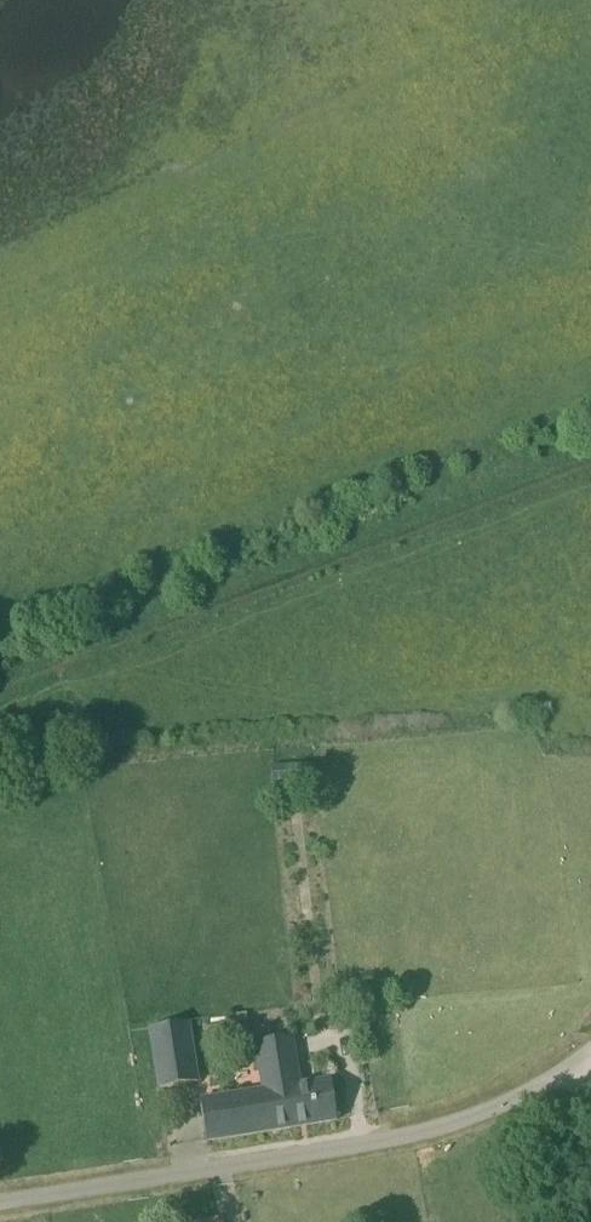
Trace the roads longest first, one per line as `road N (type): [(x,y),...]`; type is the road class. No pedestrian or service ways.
road 1 (unclassified): [(0,1205),(408,1139),(549,1084),(590,1057)]

